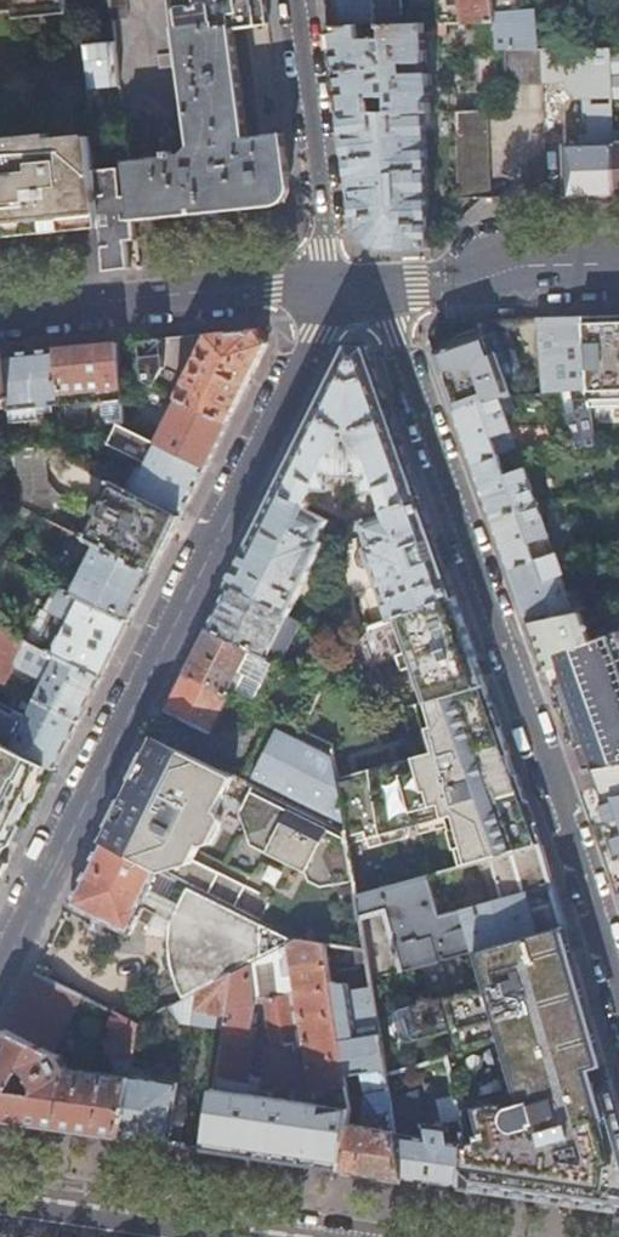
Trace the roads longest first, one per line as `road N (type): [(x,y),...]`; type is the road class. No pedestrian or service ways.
road 1 (residential): [(332,289),(393,336),(561,809),(618,1007)]
road 2 (residential): [(0,964),(318,337),(332,289)]
road 3 (secondary): [(0,313),(271,287),(332,289)]
road 4 (residential): [(295,0),(332,289)]
road 5 (secondary): [(332,289),(618,278)]
road 6 (primary): [(163,1236),(0,1215)]

